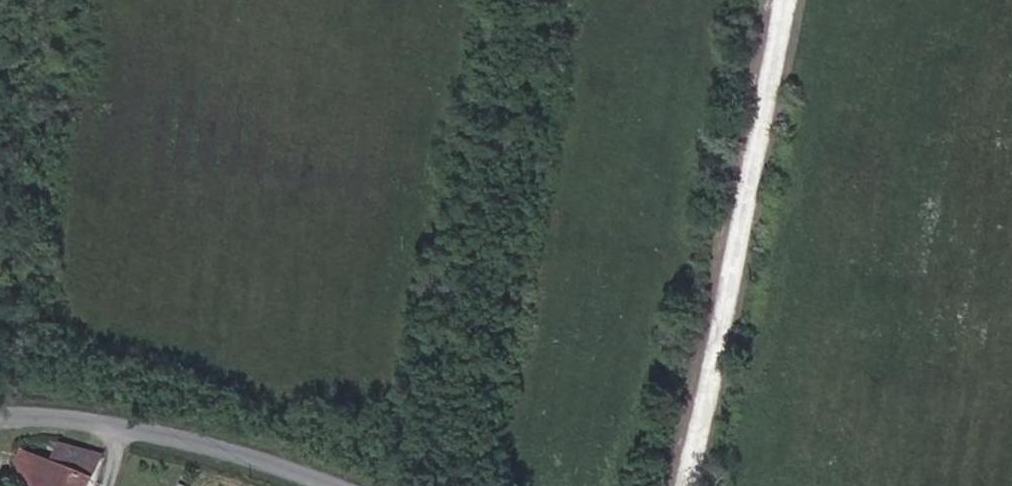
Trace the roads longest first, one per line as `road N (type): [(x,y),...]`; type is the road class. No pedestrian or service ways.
road 1 (unclassified): [(0,428),(118,434),(295,466),(335,485)]

